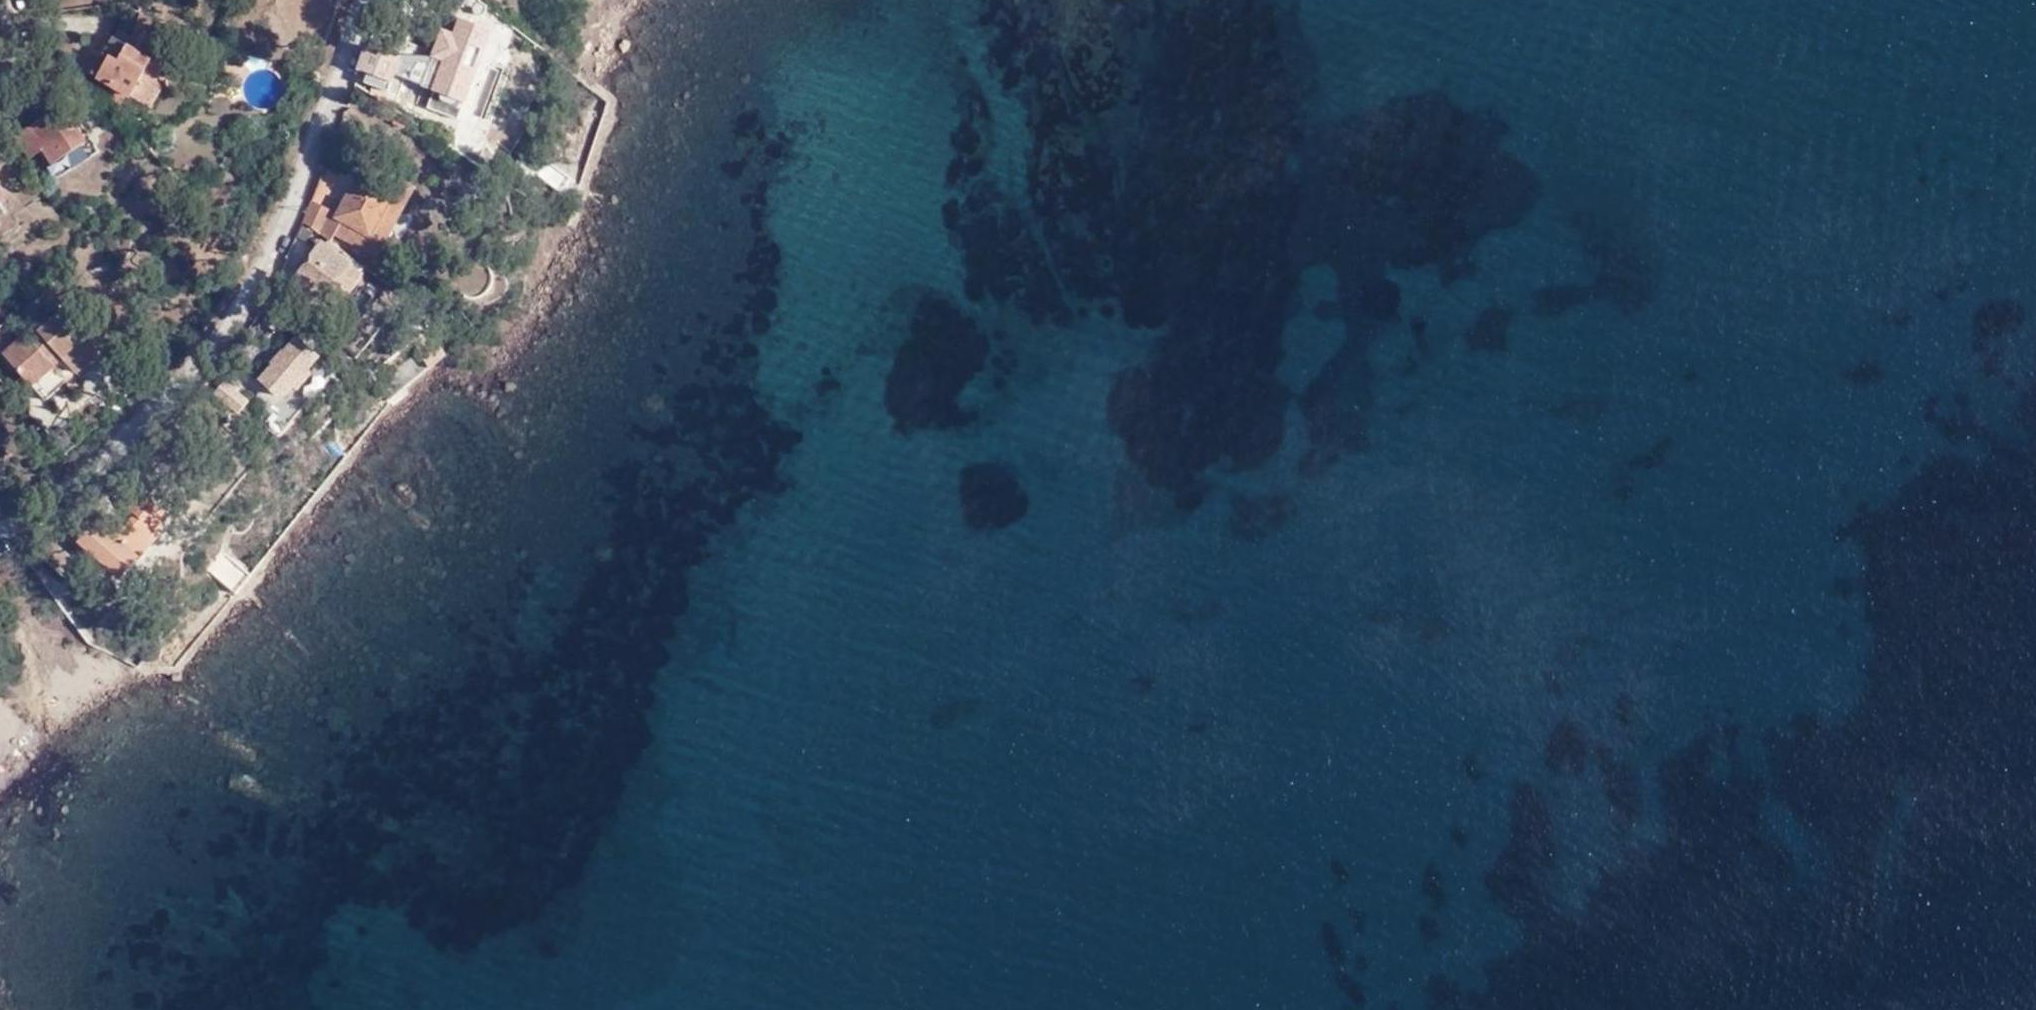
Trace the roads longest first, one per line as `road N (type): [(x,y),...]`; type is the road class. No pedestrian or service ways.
road 1 (residential): [(0,526),(31,514),(229,326),(359,0)]

